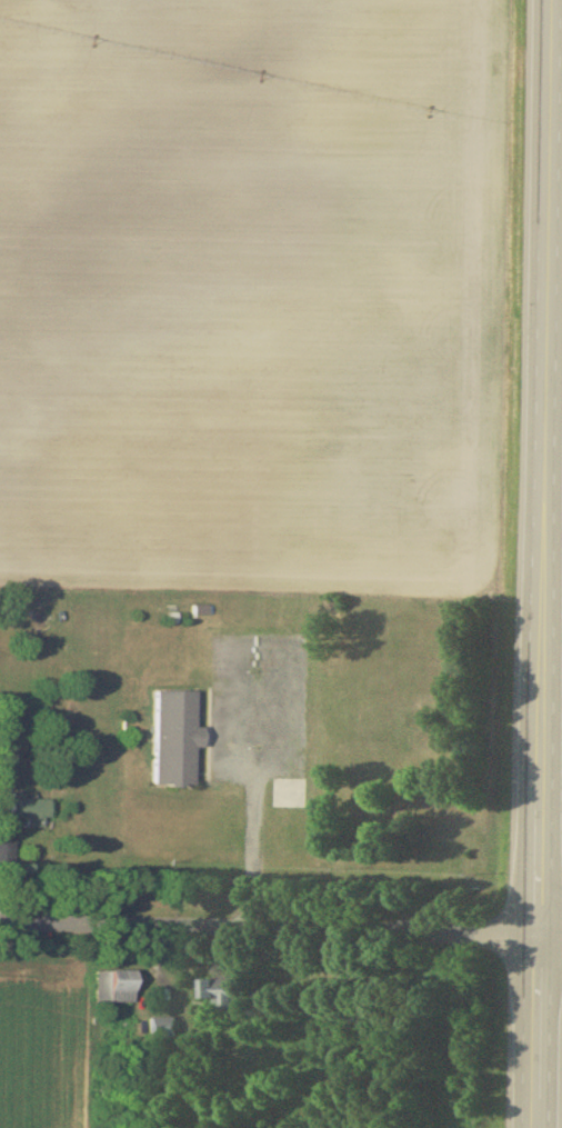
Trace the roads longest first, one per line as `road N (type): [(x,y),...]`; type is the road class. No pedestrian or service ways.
road 1 (primary): [(533,1127),(548,0)]
road 2 (residential): [(561,936),(0,927)]

